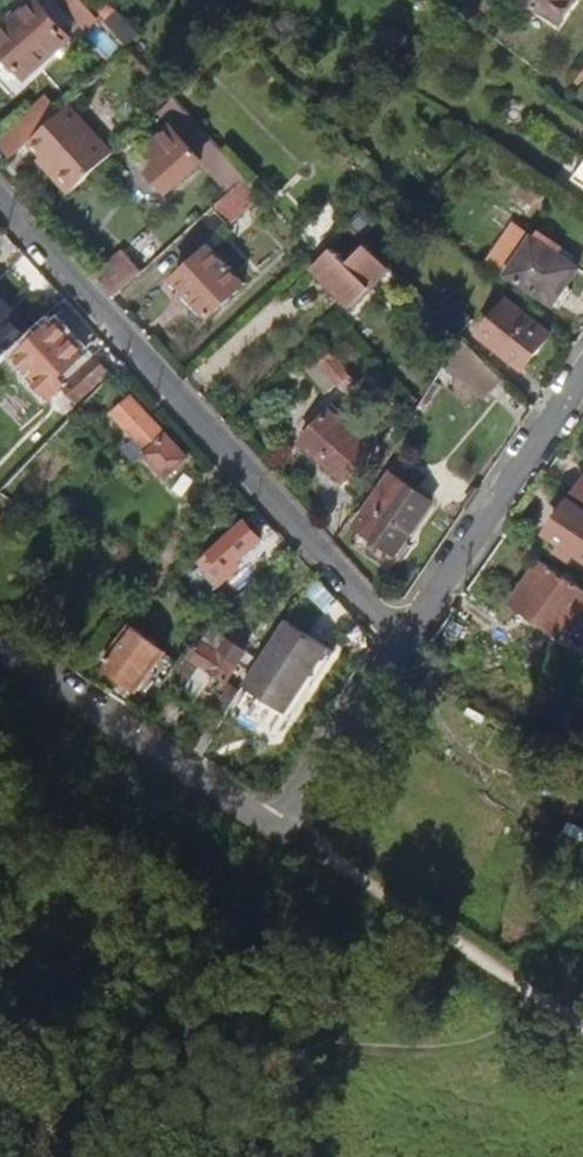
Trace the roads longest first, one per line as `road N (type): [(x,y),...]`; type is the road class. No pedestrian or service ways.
road 1 (residential): [(0,198),(411,640)]
road 2 (unclassified): [(278,833),(0,648)]
road 3 (residential): [(582,381),(411,640)]
road 4 (unclassified): [(525,997),(278,833)]
road 5 (residential): [(411,640),(278,833)]

